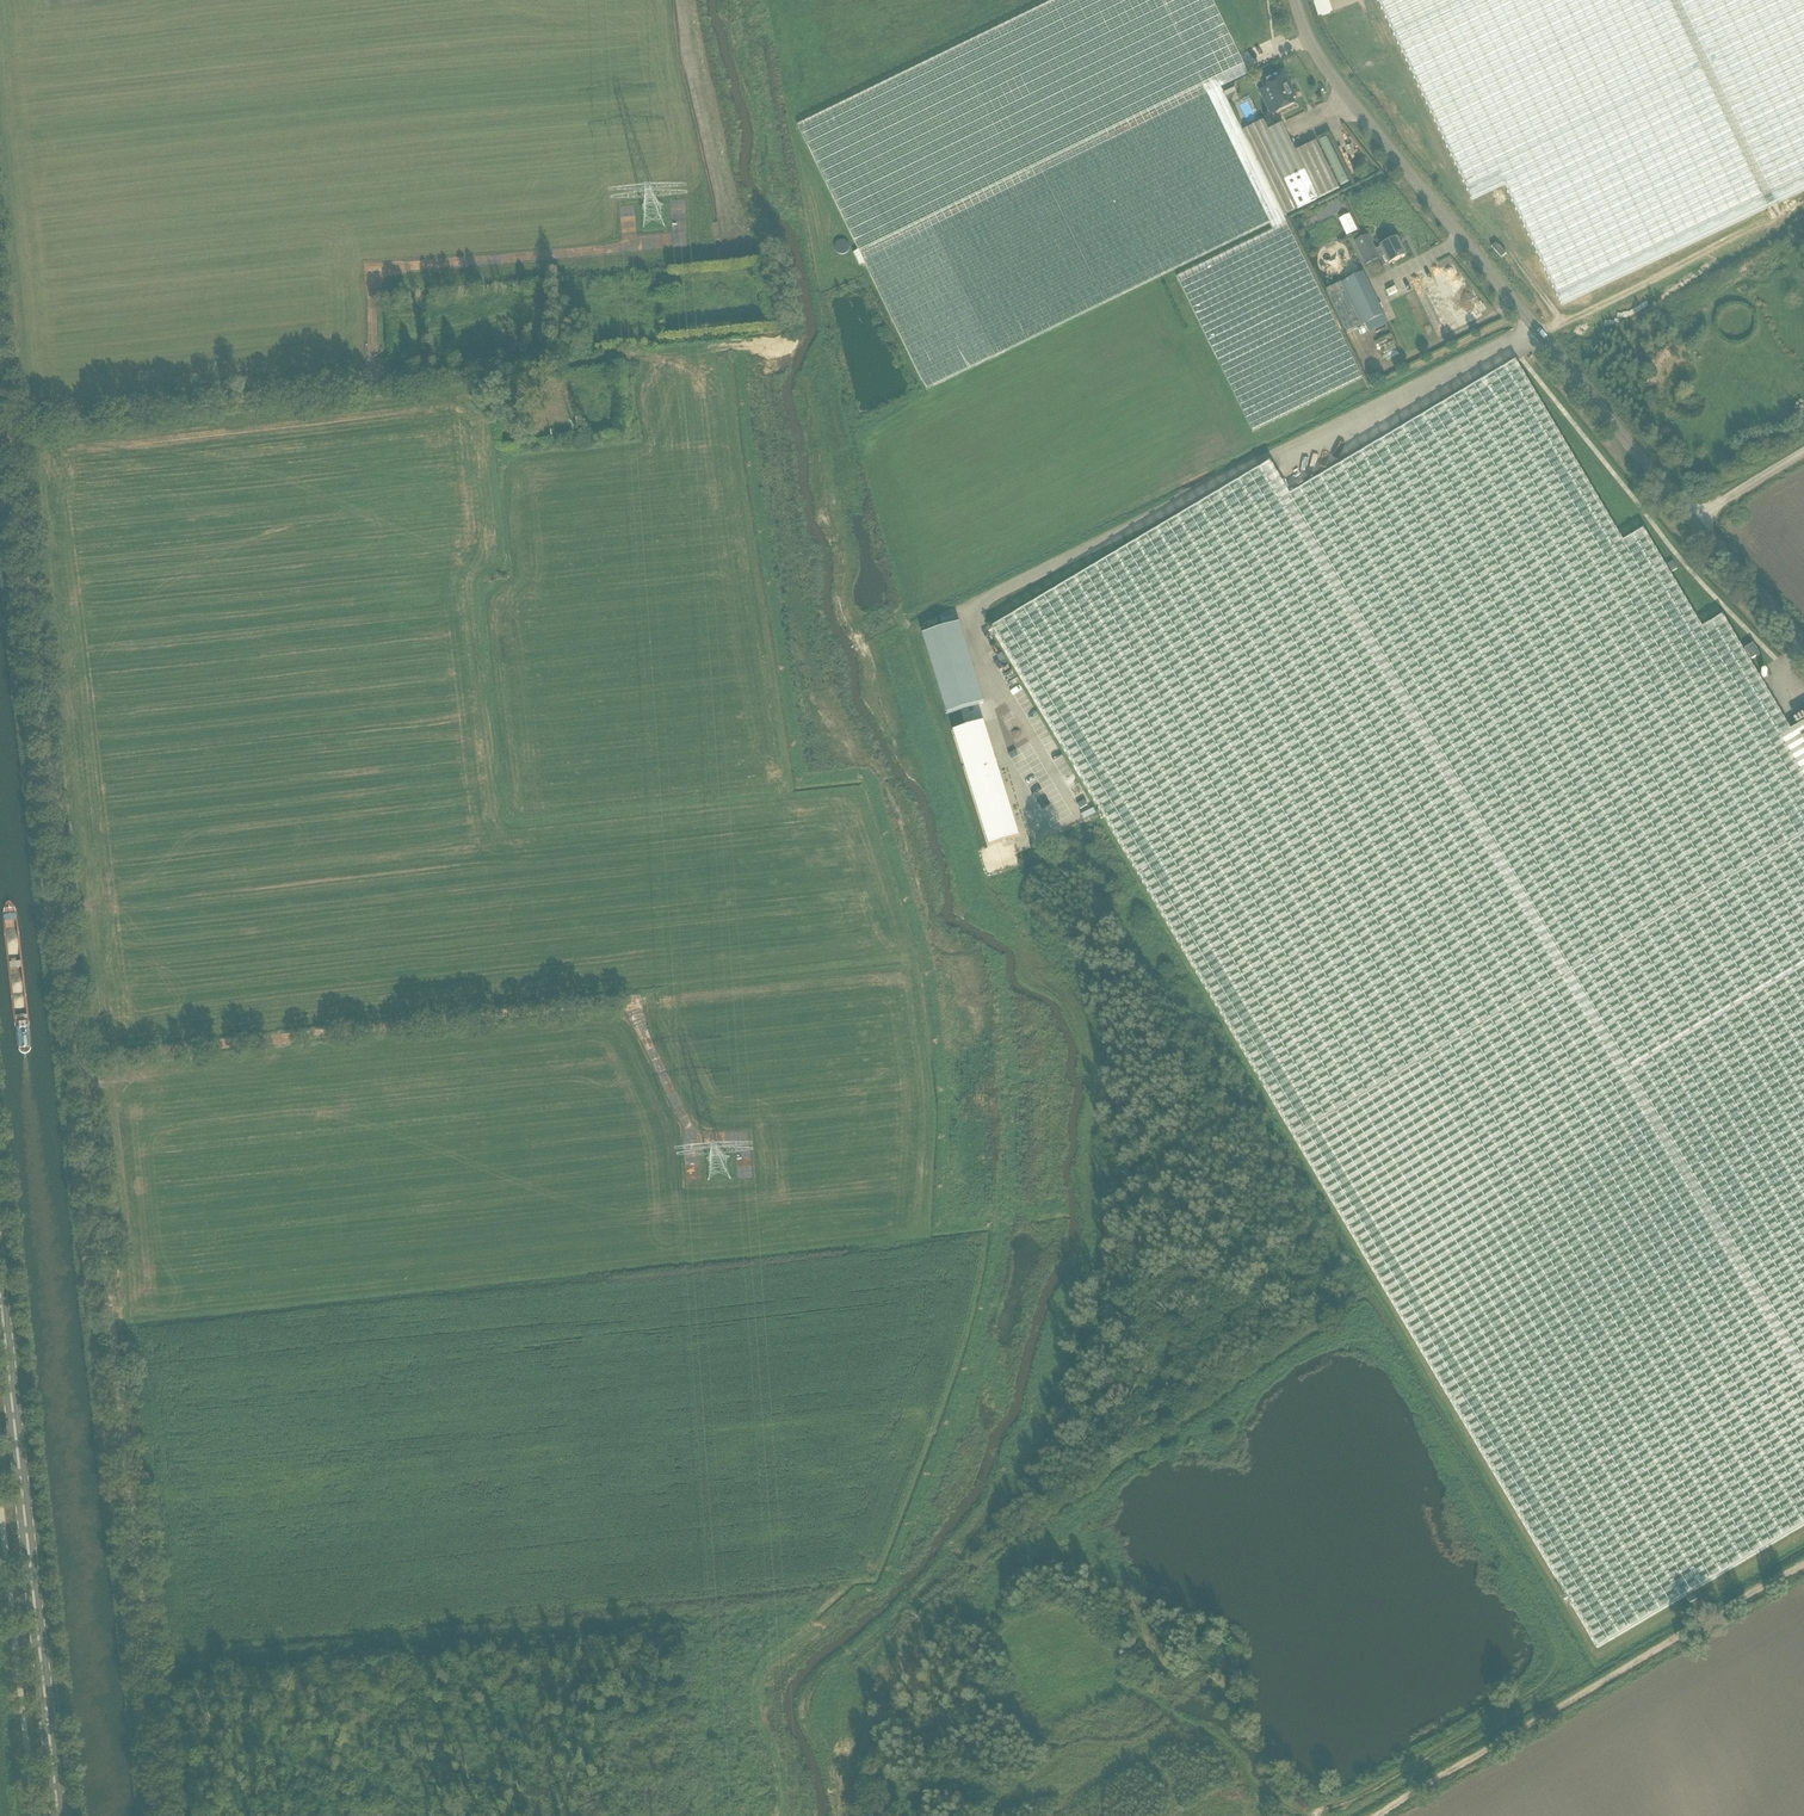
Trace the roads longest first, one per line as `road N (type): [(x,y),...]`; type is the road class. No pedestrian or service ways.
road 1 (track): [(164,1815),(0,364)]
road 2 (unclassified): [(1695,523),(1315,53),(1295,0)]
road 3 (primary): [(60,1815),(0,1295)]
road 4 (track): [(1803,1564),(1374,1815)]
road 5 (unclassified): [(1803,646),(1695,523)]
road 6 (unclassified): [(1695,523),(1803,454)]

